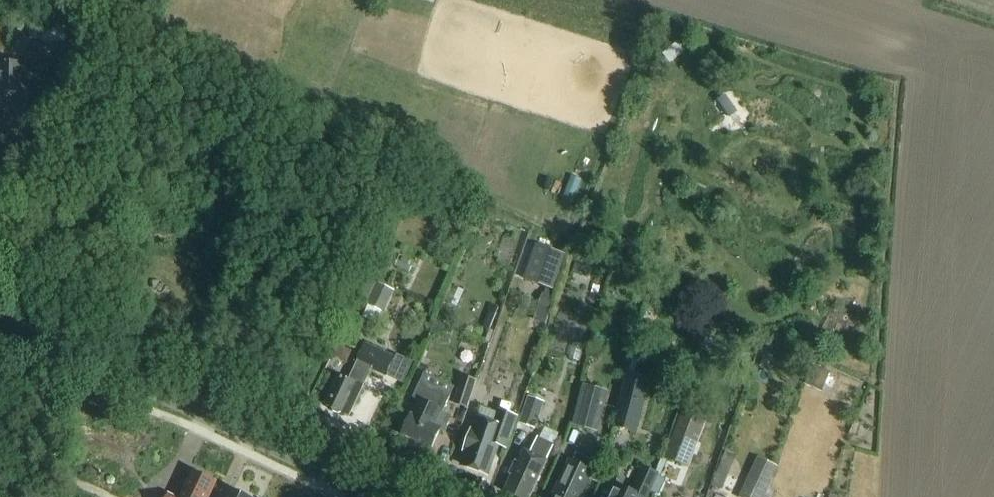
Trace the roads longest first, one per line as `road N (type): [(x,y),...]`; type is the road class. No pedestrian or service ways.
road 1 (tertiary): [(384,496),(0,310)]

